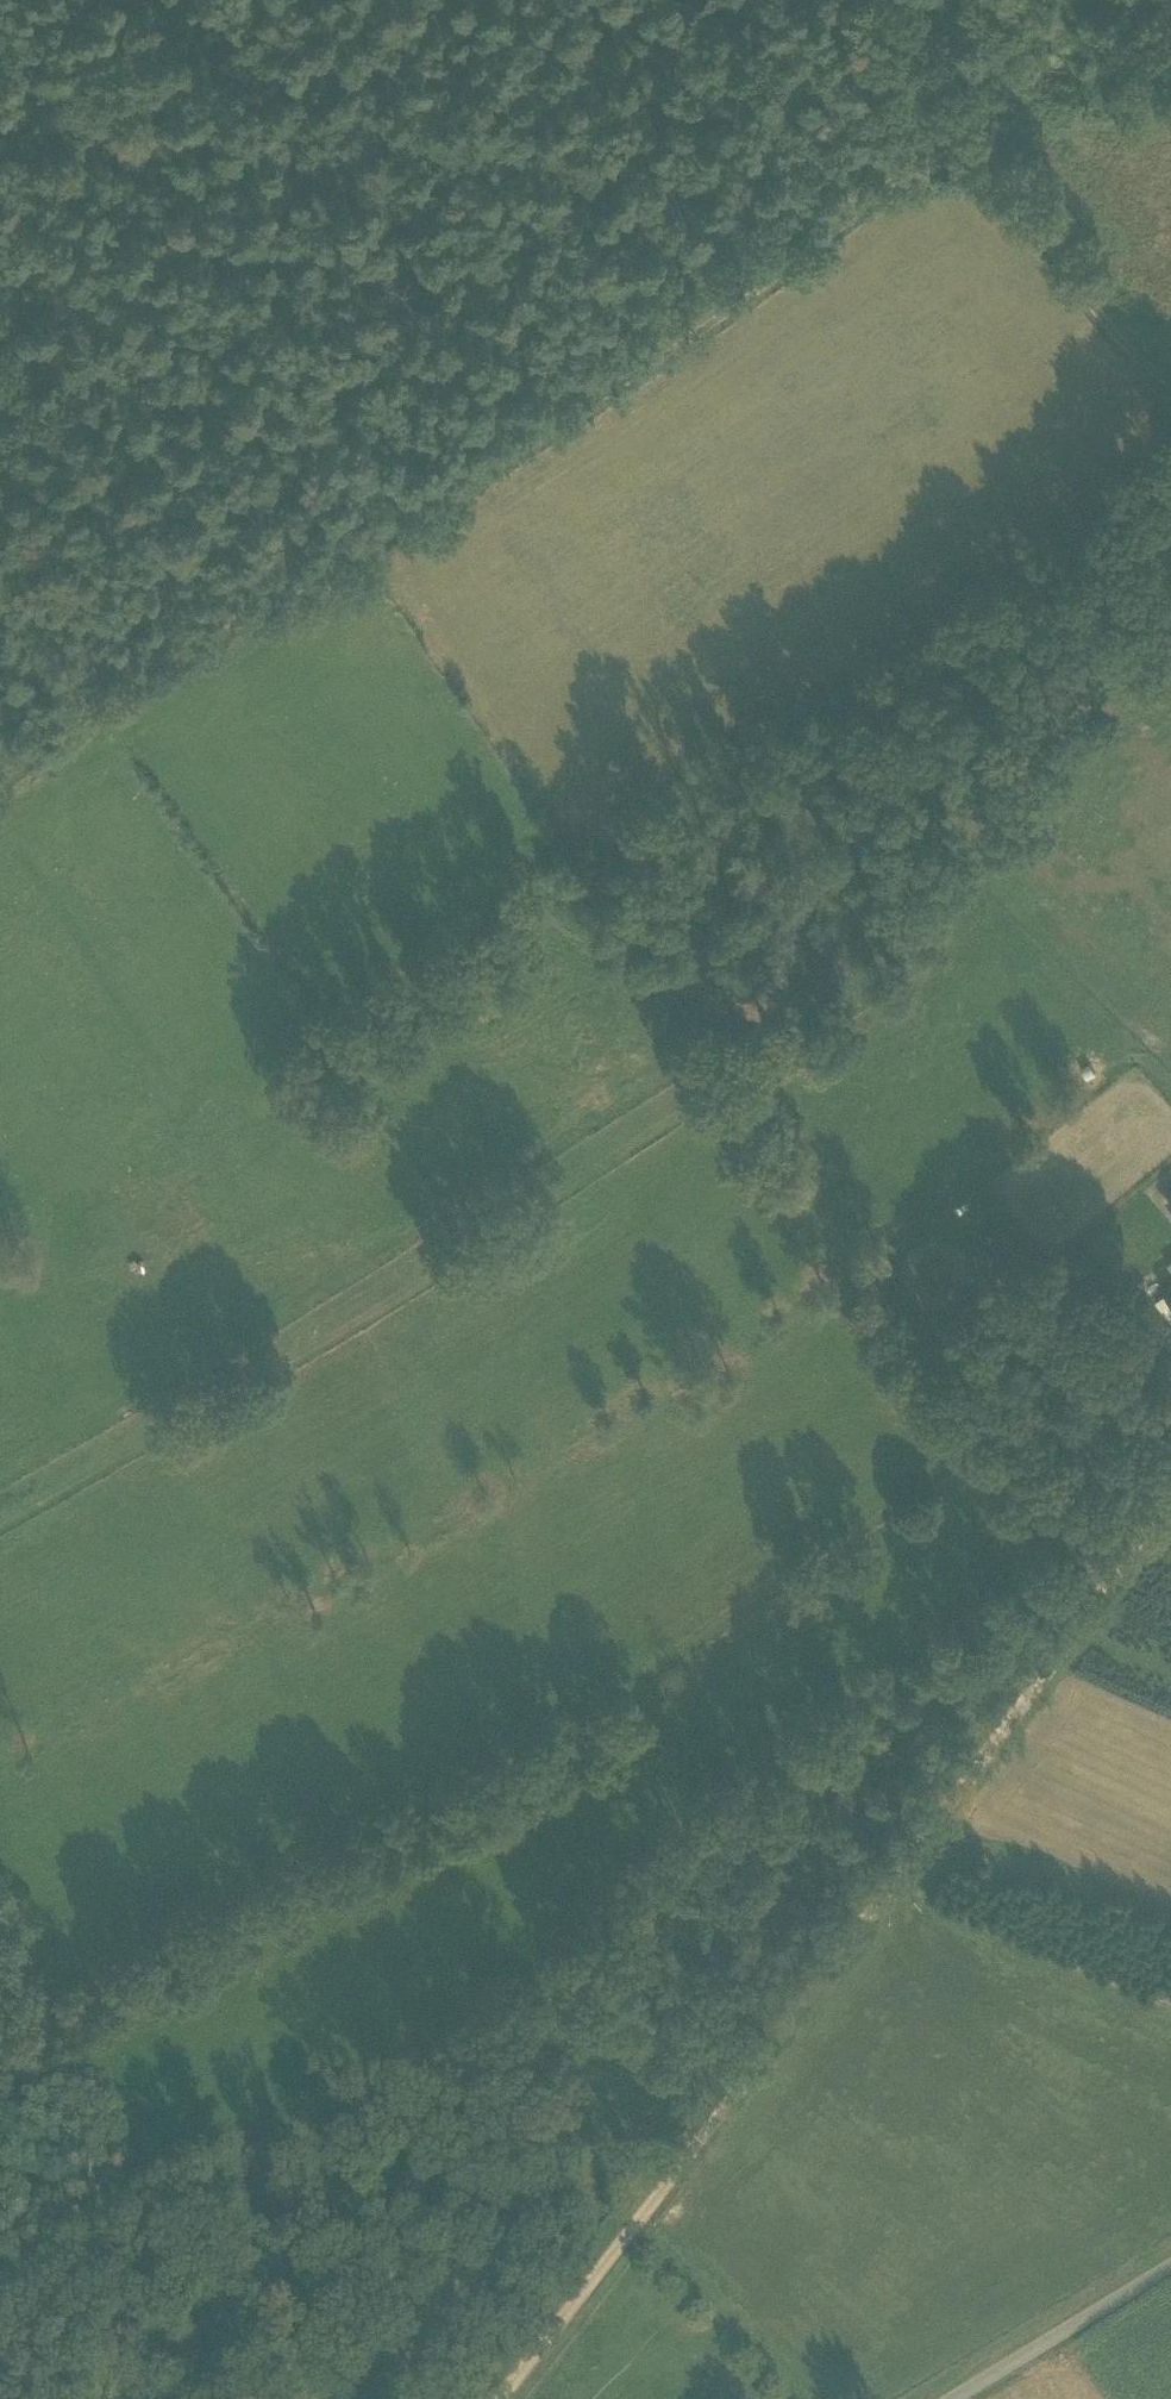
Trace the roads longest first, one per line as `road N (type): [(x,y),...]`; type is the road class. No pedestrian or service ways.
road 1 (track): [(0,781),(239,621),(522,452),(743,301),(949,141)]
road 2 (track): [(1170,1506),(502,2398)]
road 3 (track): [(1121,1575),(1077,1538),(975,1422),(733,1085)]
road 4 (track): [(949,141),(1001,176),(1096,311),(1170,381)]
road 5 (track): [(975,0),(949,82),(949,141)]

